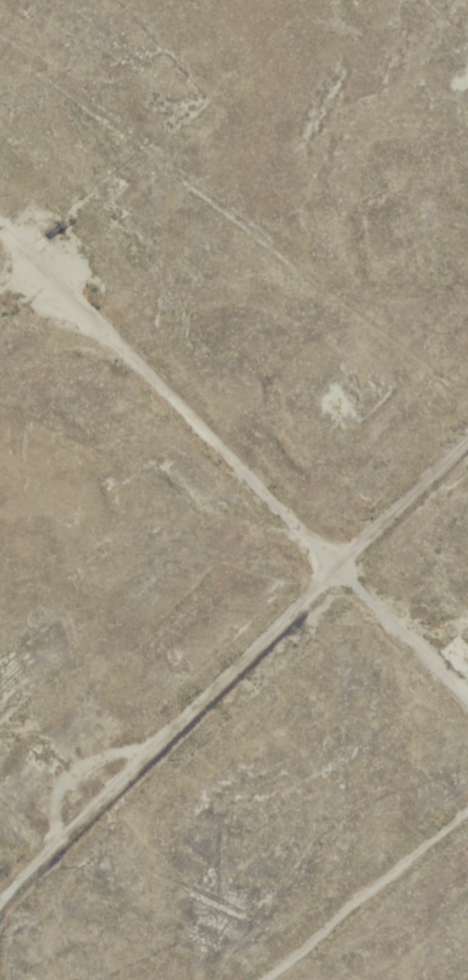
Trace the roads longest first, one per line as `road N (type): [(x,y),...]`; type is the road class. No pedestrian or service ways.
road 1 (track): [(0,234),(467,705)]
road 2 (track): [(0,884),(467,423)]
road 3 (track): [(239,979),(311,931),(467,793)]

